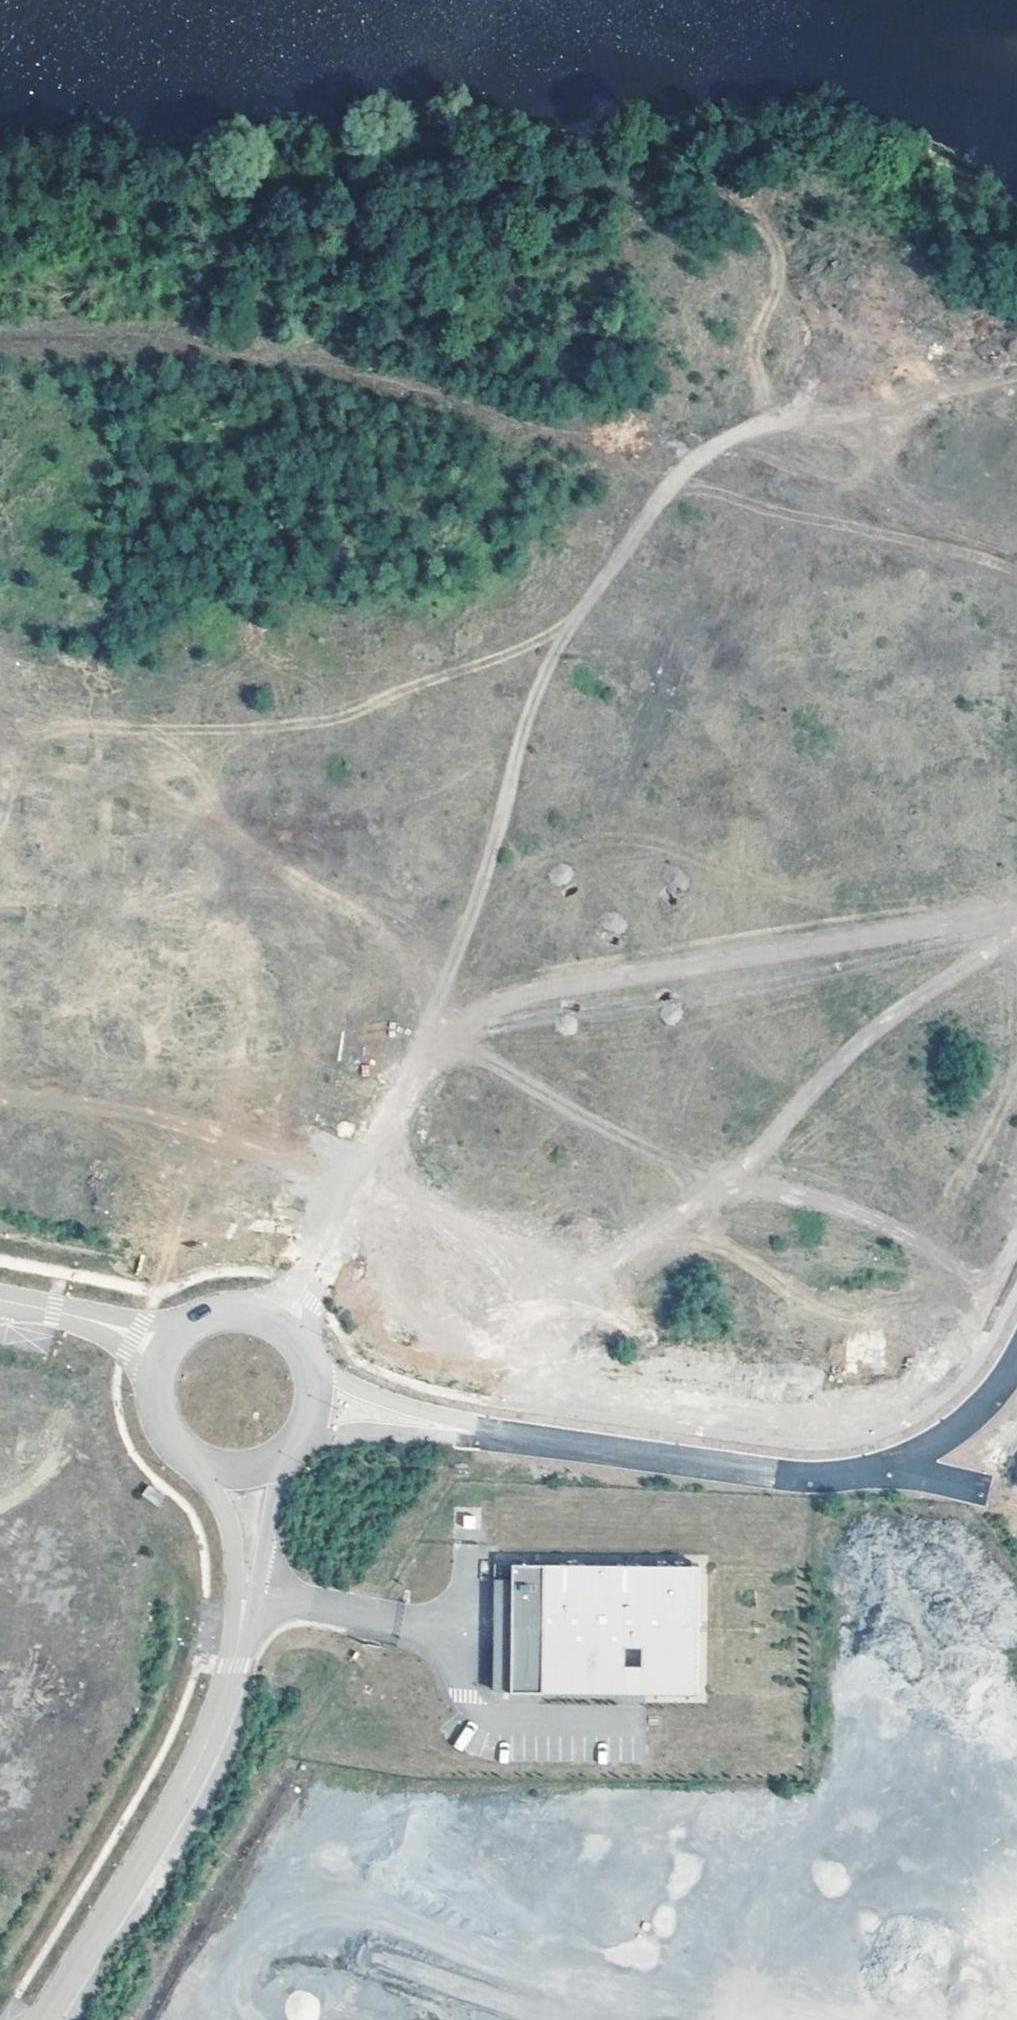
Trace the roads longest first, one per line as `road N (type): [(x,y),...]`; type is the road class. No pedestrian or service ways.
road 1 (track): [(329,1247),(463,944),(529,708),(660,500),(707,450),(754,427),(1016,381)]
road 2 (unclassified): [(473,1429),(836,1477),(935,1447),(992,1399),(1016,1361)]
road 3 (unclassified): [(36,2019),(213,1727),(244,1602)]
road 4 (unclassified): [(305,1358),(329,1247),(291,1285),(241,1312)]
road 5 (unclassified): [(296,1437),(473,1429)]
road 6 (unclassified): [(473,1429),(308,1370)]
road 7 (unclassified): [(244,1602),(259,1570),(282,1451)]
road 8 (unclassified): [(204,1464),(234,1541),(244,1602)]
road 9 (unclassified): [(183,1329),(54,1310)]
road 10 (unclassified): [(54,1310),(128,1352),(154,1382)]

